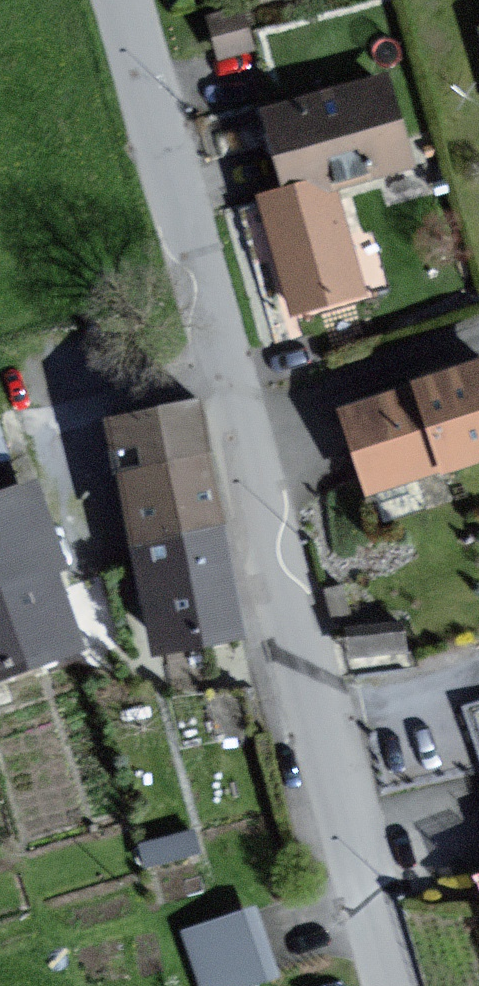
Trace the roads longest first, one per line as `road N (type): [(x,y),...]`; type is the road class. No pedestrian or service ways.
road 1 (unclassified): [(389,985),(123,0)]

